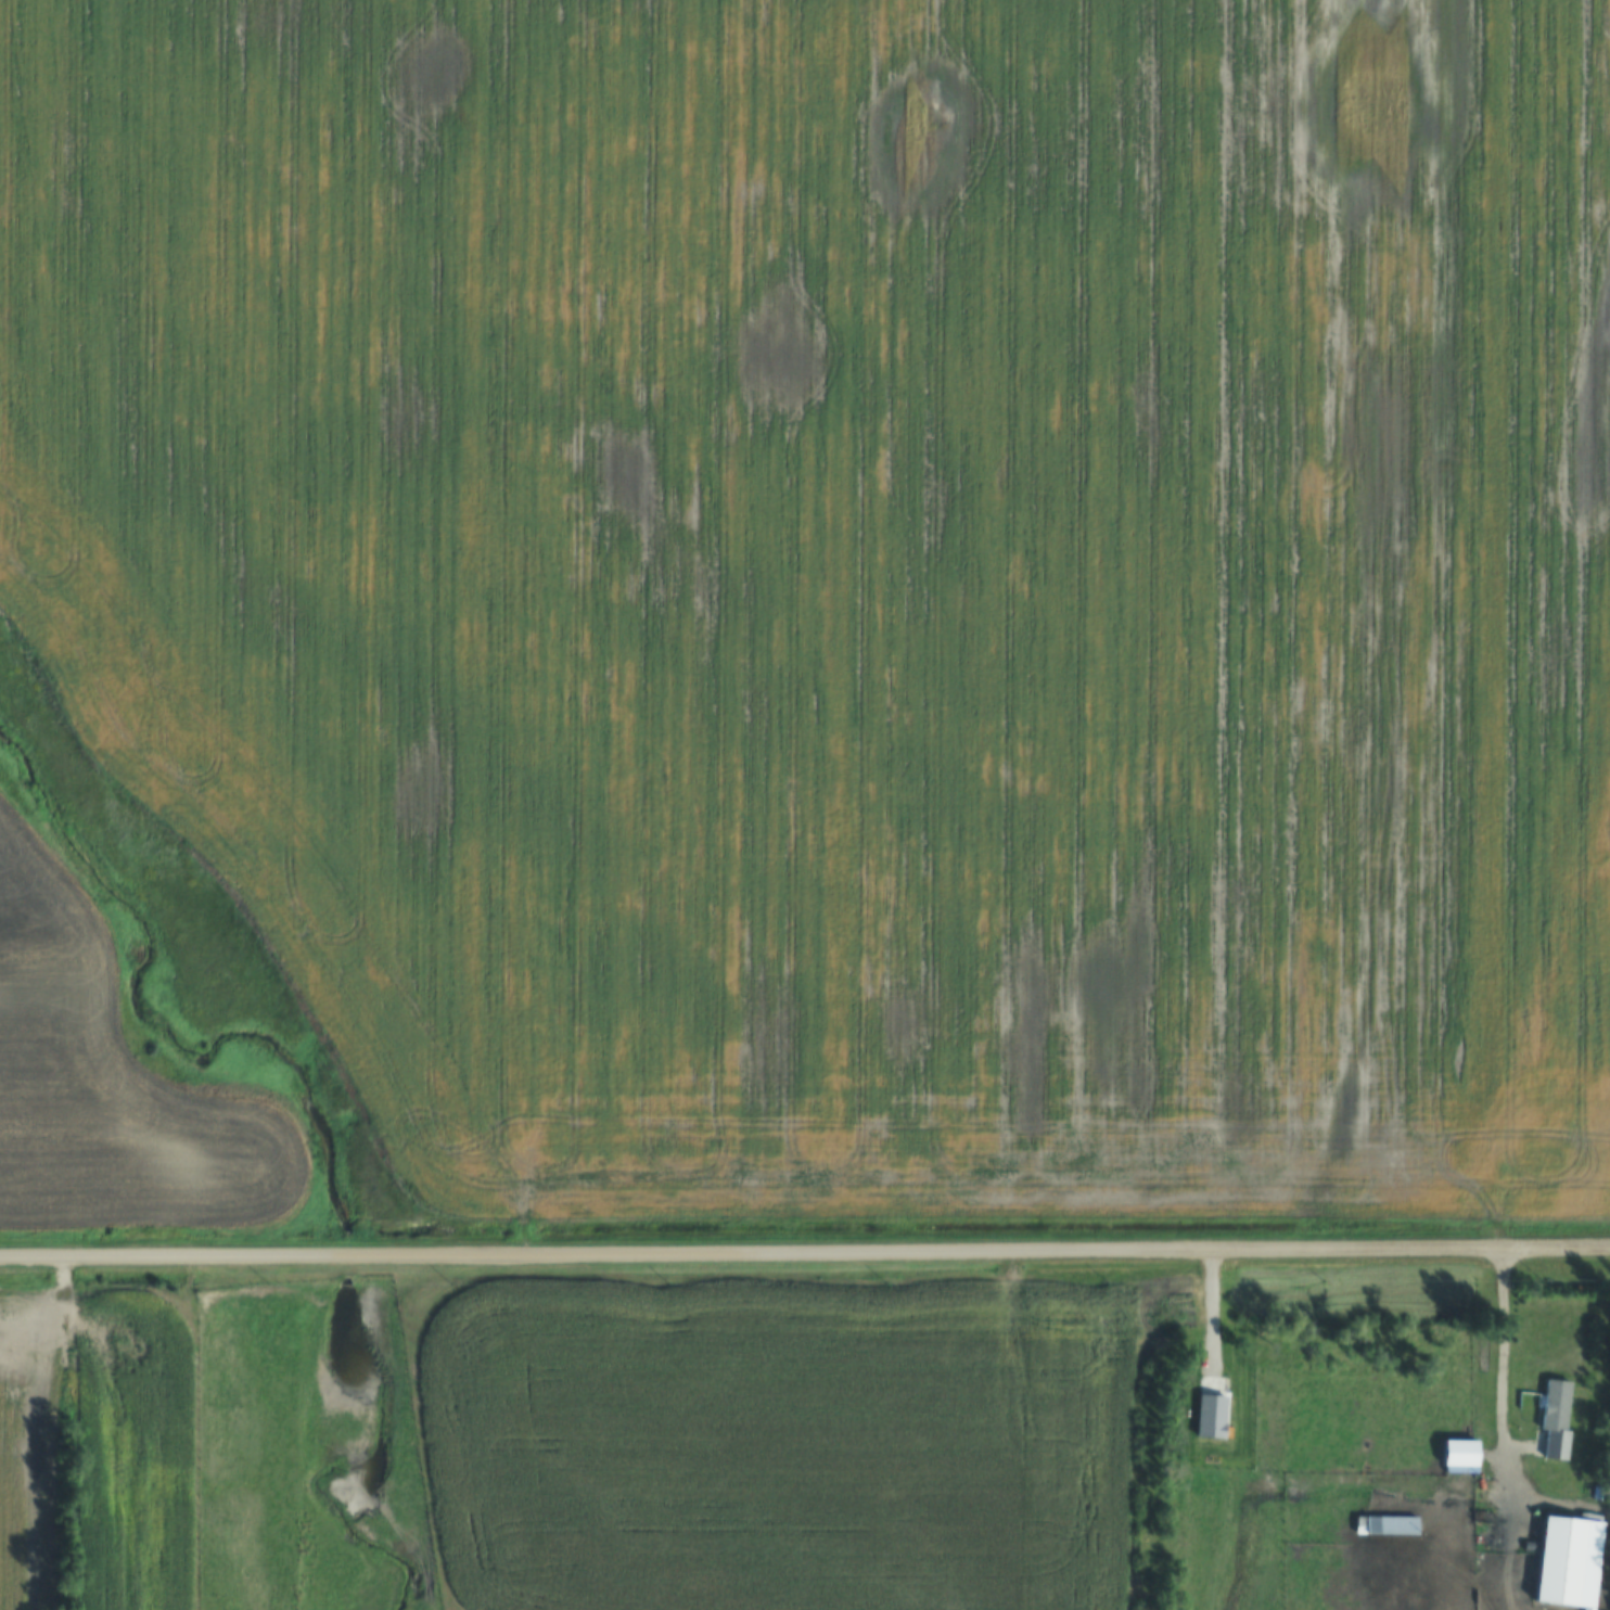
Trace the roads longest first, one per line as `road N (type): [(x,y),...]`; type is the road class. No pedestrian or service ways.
road 1 (residential): [(1609,1246),(0,1255)]

